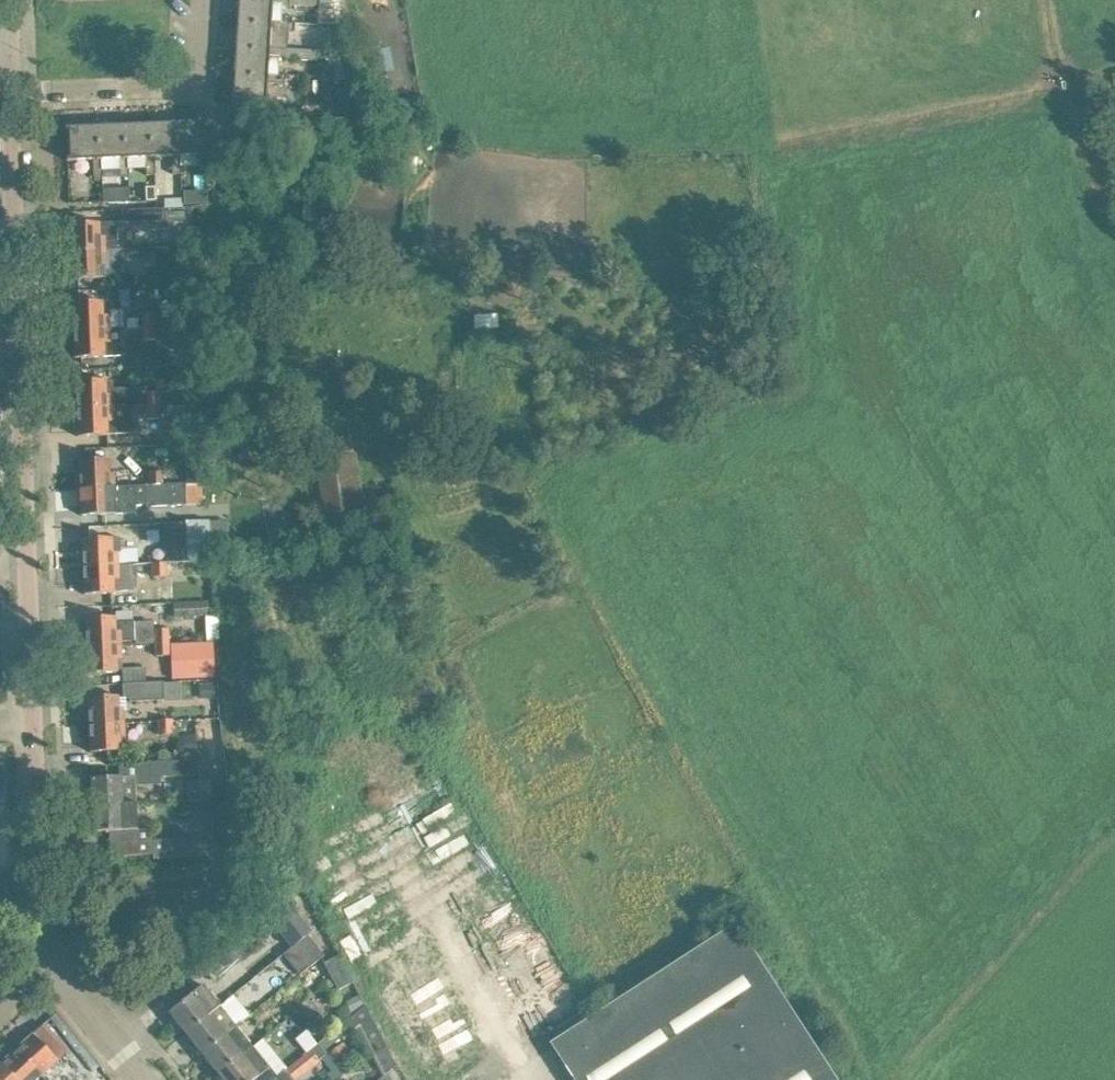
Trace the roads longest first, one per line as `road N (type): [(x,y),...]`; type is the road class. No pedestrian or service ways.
road 1 (residential): [(35,722),(13,90)]
road 2 (residential): [(13,90),(186,81),(198,58),(201,0)]
road 3 (residential): [(45,952),(35,722)]
road 4 (residential): [(144,1079),(45,952)]

